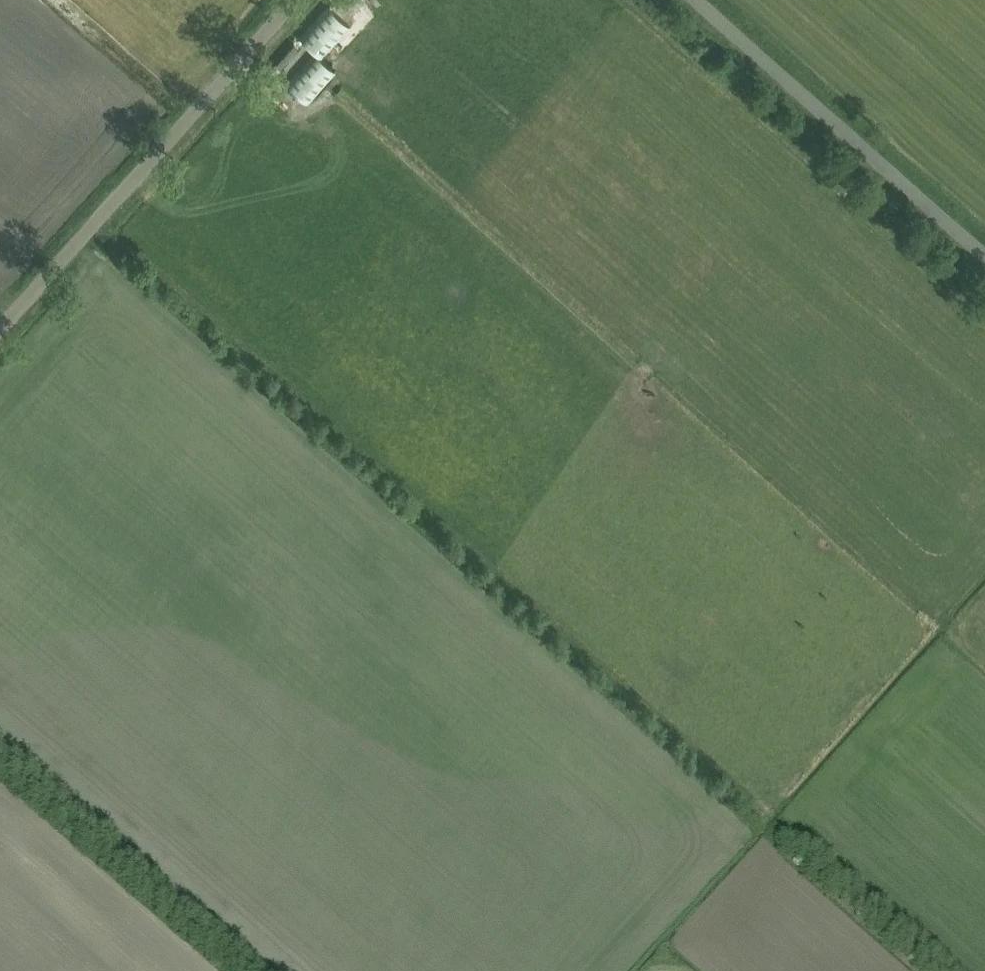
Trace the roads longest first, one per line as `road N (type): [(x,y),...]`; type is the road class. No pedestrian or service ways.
road 1 (unclassified): [(0,331),(294,0)]
road 2 (unclassified): [(984,253),(697,0)]

